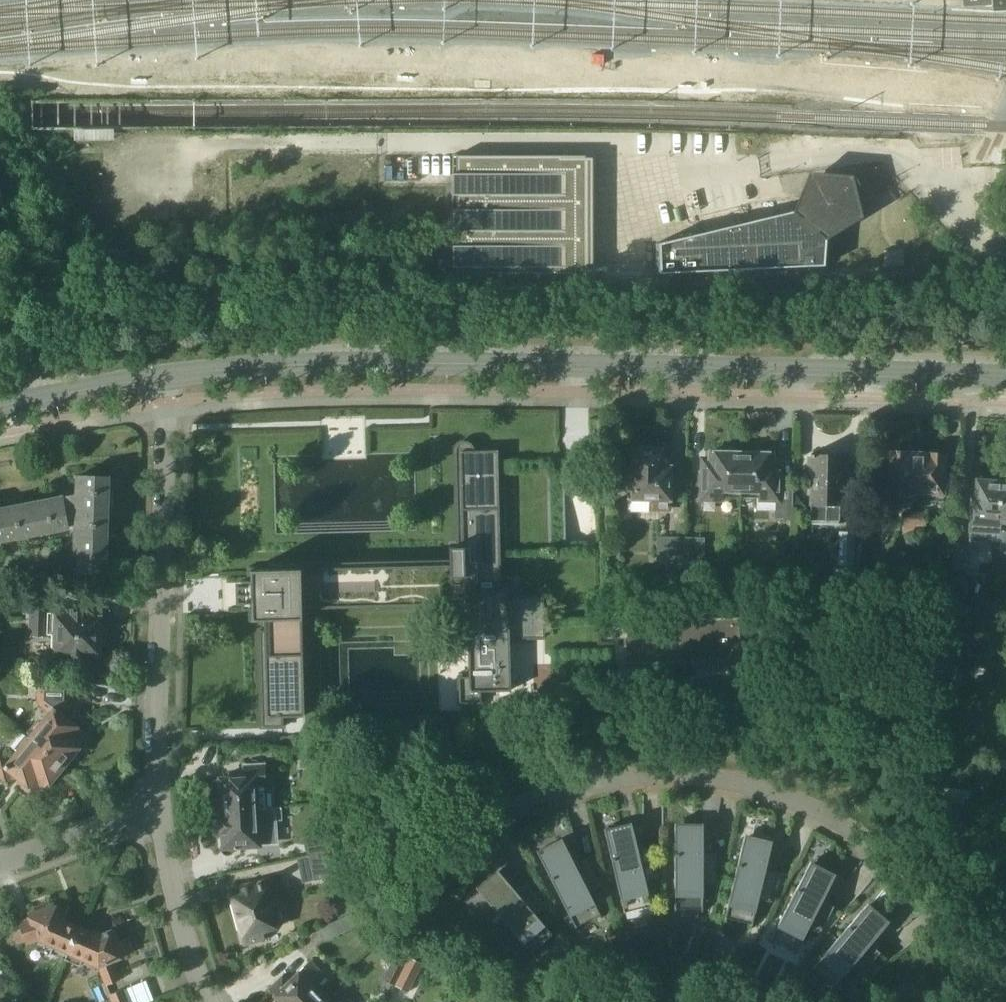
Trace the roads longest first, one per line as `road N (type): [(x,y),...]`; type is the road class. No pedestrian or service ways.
road 1 (secondary): [(173,379),(371,366),(1005,380)]
road 2 (residential): [(998,1001),(970,973),(949,920),(909,869),(804,803),(748,784),(597,778),(472,831)]
road 3 (residential): [(161,810),(173,379)]
road 4 (residential): [(210,1001),(182,925),(161,810)]
road 5 (secondary): [(0,410),(173,379)]
road 6 (residential): [(0,863),(120,817),(161,810)]

